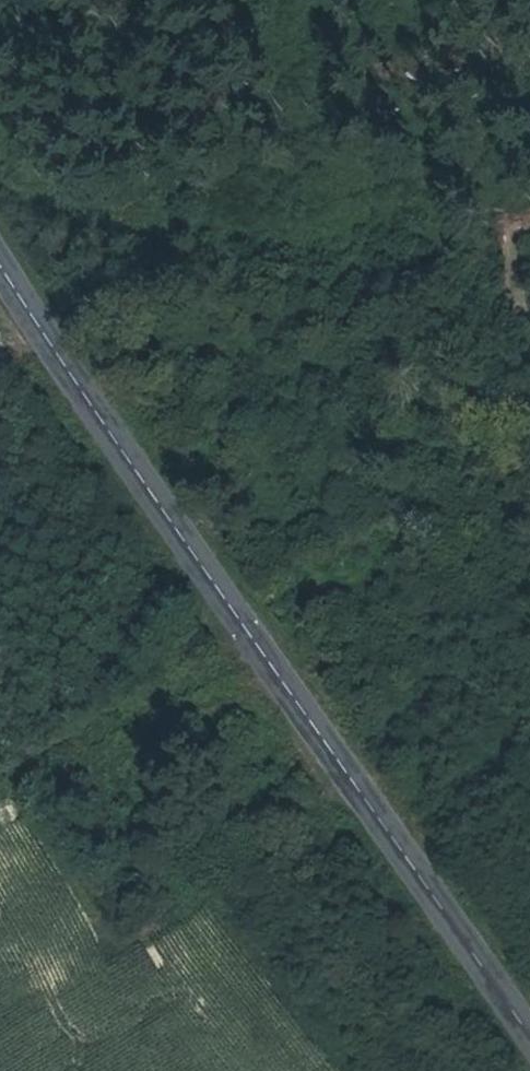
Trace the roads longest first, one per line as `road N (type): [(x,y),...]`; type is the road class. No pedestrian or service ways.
road 1 (tertiary): [(529,1037),(0,260)]

